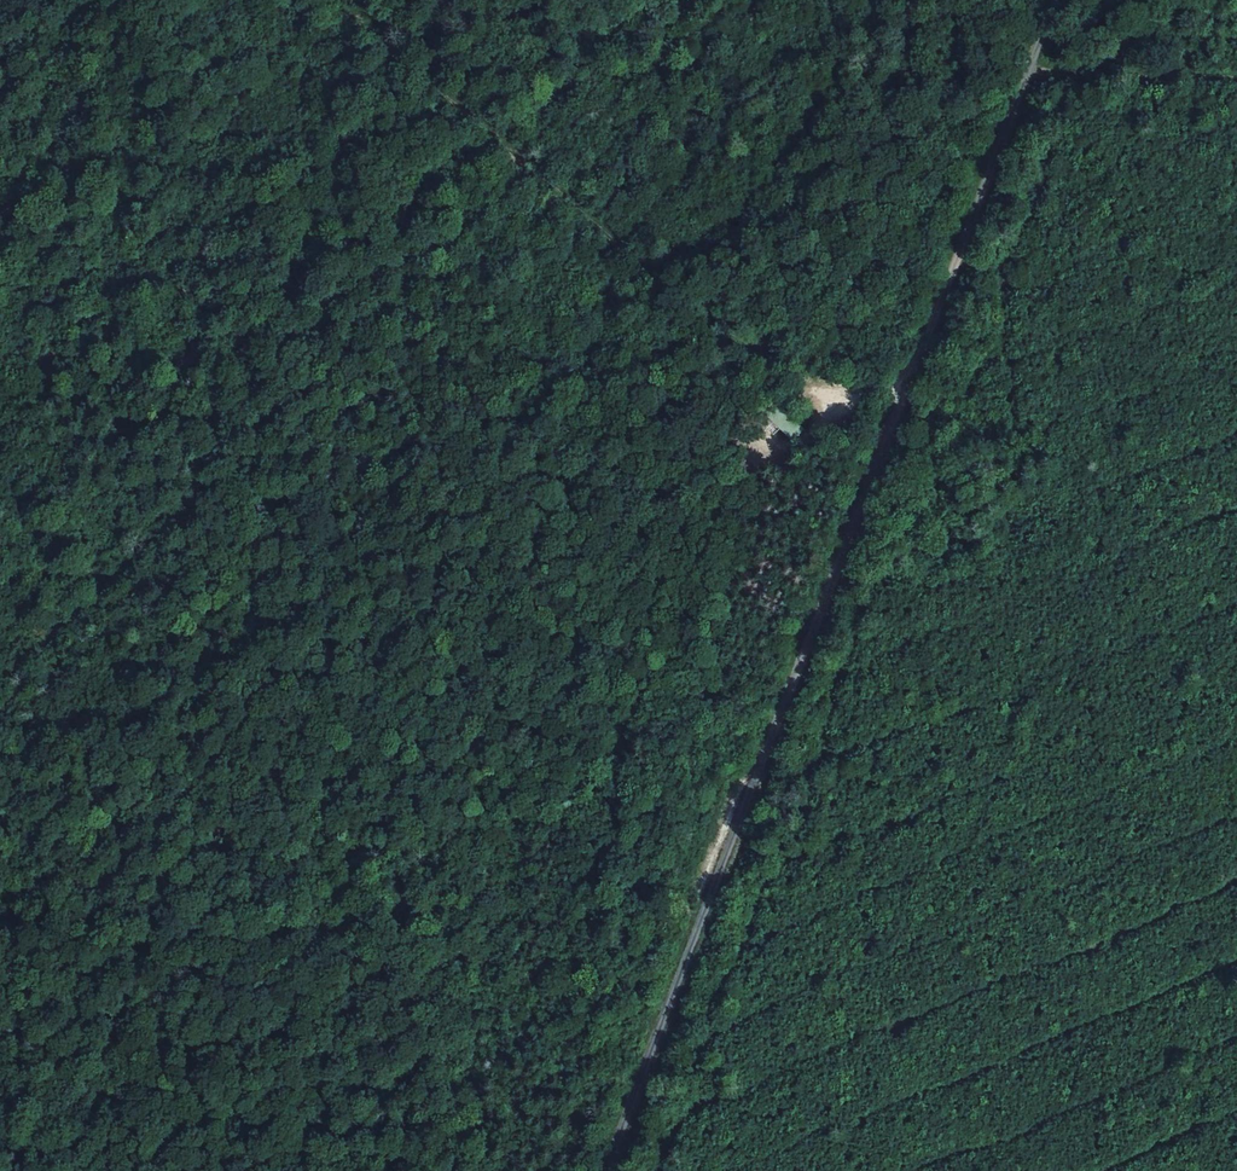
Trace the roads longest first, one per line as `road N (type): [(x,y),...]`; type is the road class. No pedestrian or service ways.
road 1 (track): [(601,1170),(840,541)]
road 2 (track): [(840,541),(1030,69)]

